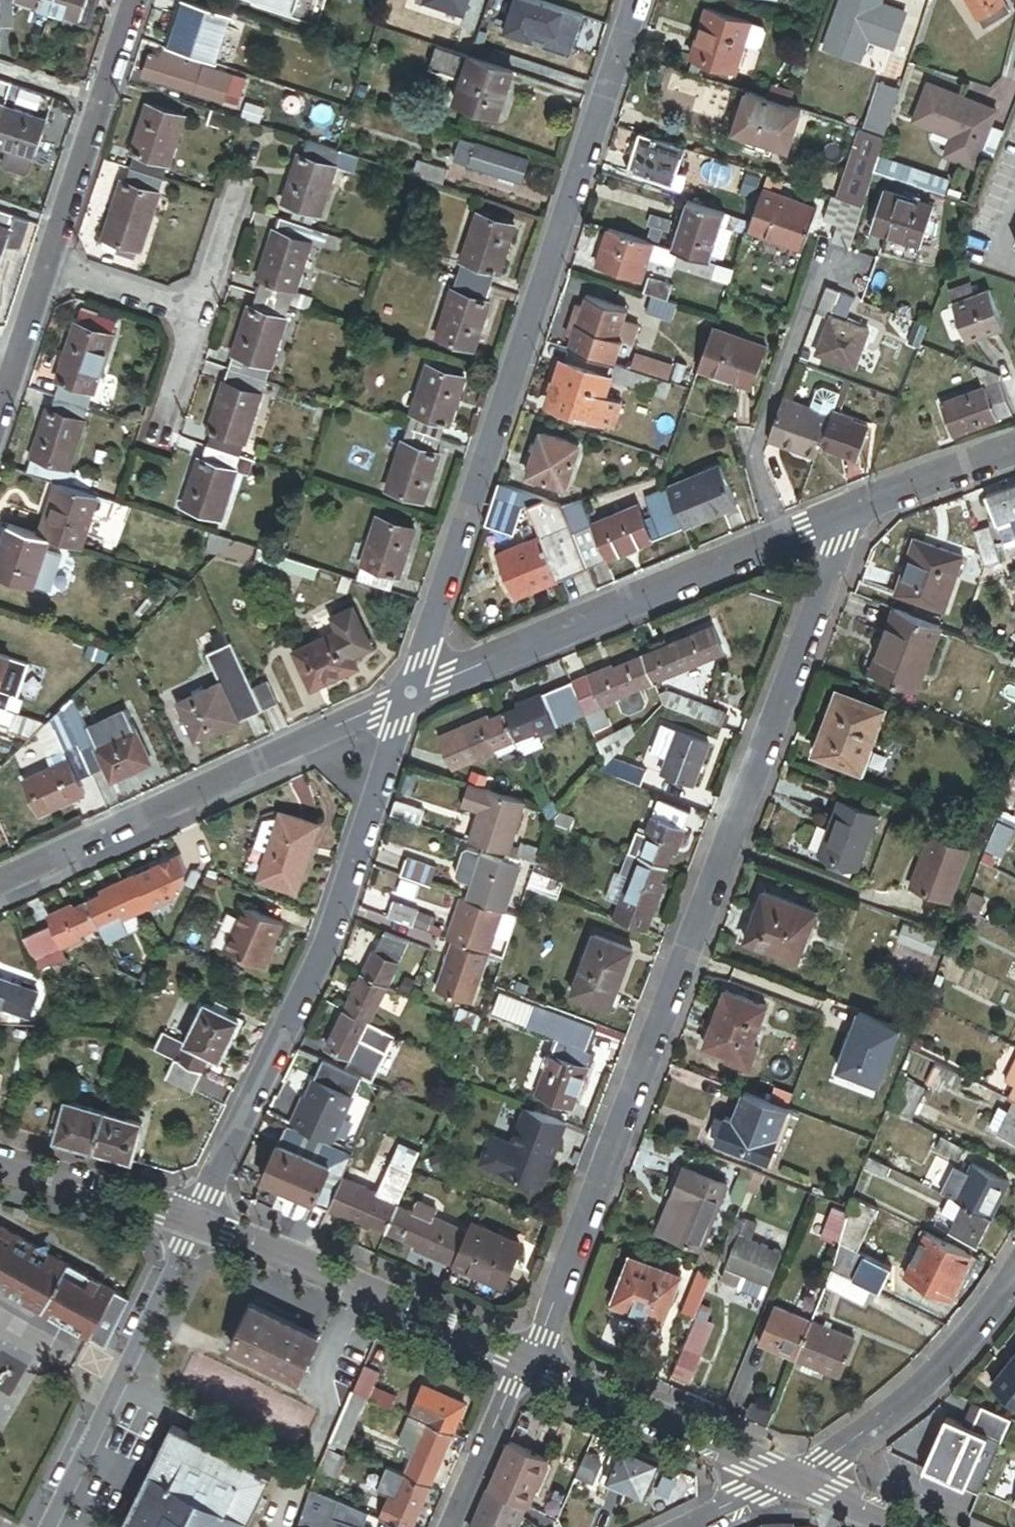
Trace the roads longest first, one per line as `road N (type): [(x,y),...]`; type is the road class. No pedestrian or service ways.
road 1 (residential): [(849,509),(531,1364)]
road 2 (residential): [(636,0),(407,697)]
road 3 (residential): [(407,697),(324,954),(195,1222)]
road 4 (residential): [(849,509),(407,697)]
road 5 (residential): [(407,697),(0,883)]
road 6 (residential): [(195,1222),(531,1364)]
road 7 (residential): [(195,1222),(47,1526)]
road 8 (residential): [(793,1479),(927,1384),(978,1328),(1014,1269)]
road 9 (residential): [(531,1364),(793,1479)]
road 10 (residential): [(0,1168),(195,1222)]
road 11 (residential): [(531,1364),(515,1378),(454,1526)]
road 12 (residential): [(1014,447),(849,509)]
road 13 (residential): [(100,99),(46,266)]
road 14 (residential): [(46,266),(201,317)]
road 15 (residential): [(201,317),(154,456)]
road 16 (residential): [(248,179),(201,317)]

